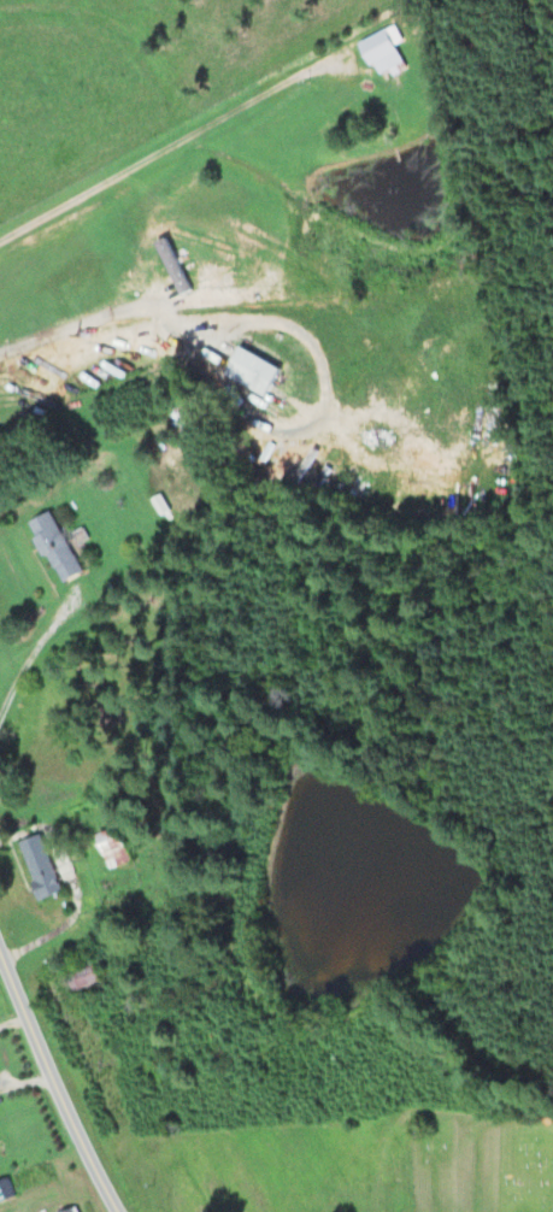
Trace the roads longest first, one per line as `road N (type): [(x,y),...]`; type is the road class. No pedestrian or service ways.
road 1 (residential): [(121,1211),(0,950)]

